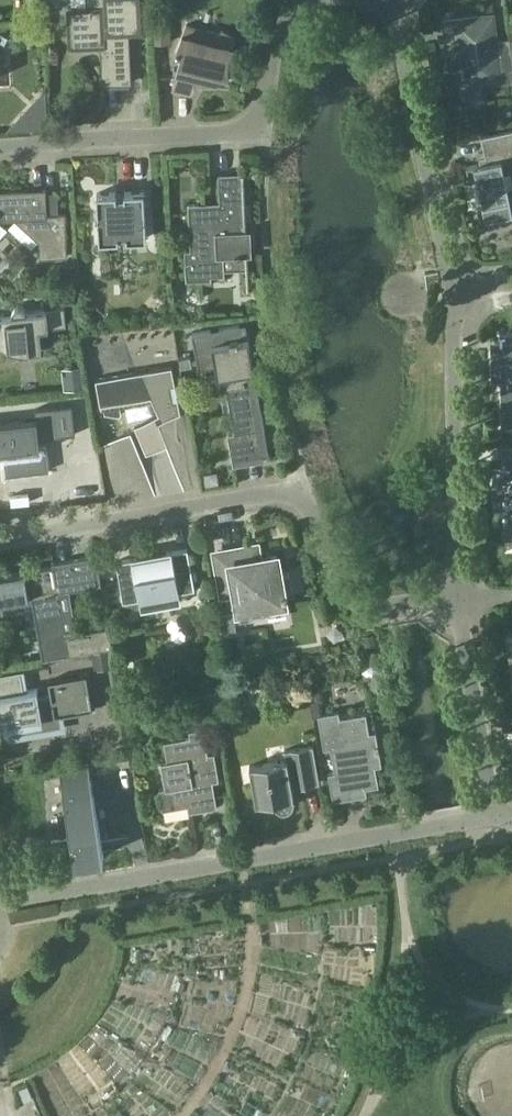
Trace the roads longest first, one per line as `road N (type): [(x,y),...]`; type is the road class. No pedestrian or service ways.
road 1 (residential): [(462,595),(396,605),(353,596),(339,584),(299,491),(0,540)]
road 2 (residential): [(491,810),(0,896)]
road 3 (residential): [(0,144),(249,129),(265,108),(276,33),(285,14),(308,0)]
road 4 (residential): [(462,595),(452,291)]
road 5 (residential): [(452,291),(390,0)]
road 6 (track): [(242,859),(254,932),(243,1002),(209,1079),(179,1115)]
road 7 (residential): [(491,810),(462,595)]

